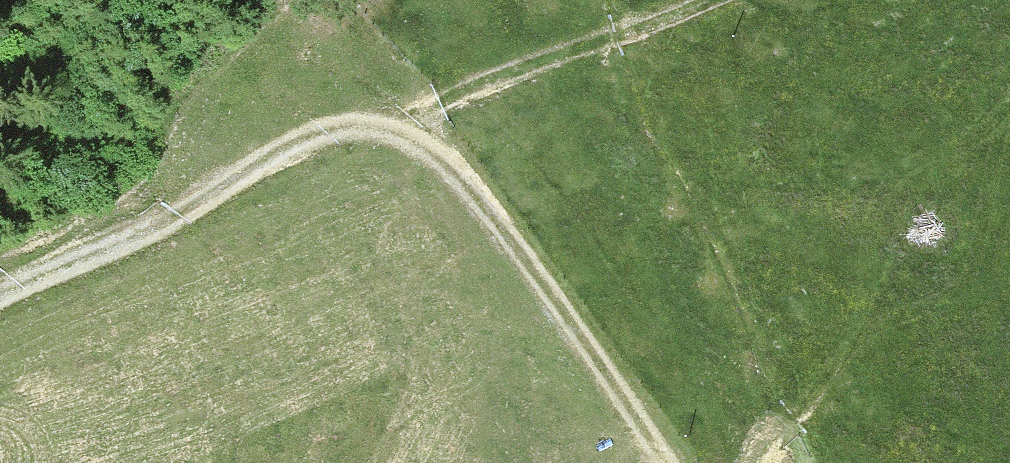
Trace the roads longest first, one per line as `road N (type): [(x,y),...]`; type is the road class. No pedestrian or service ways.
road 1 (track): [(382,130),(461,179),(656,462)]
road 2 (track): [(0,311),(214,210),(302,154),(382,130)]
road 3 (track): [(382,130),(738,0)]

